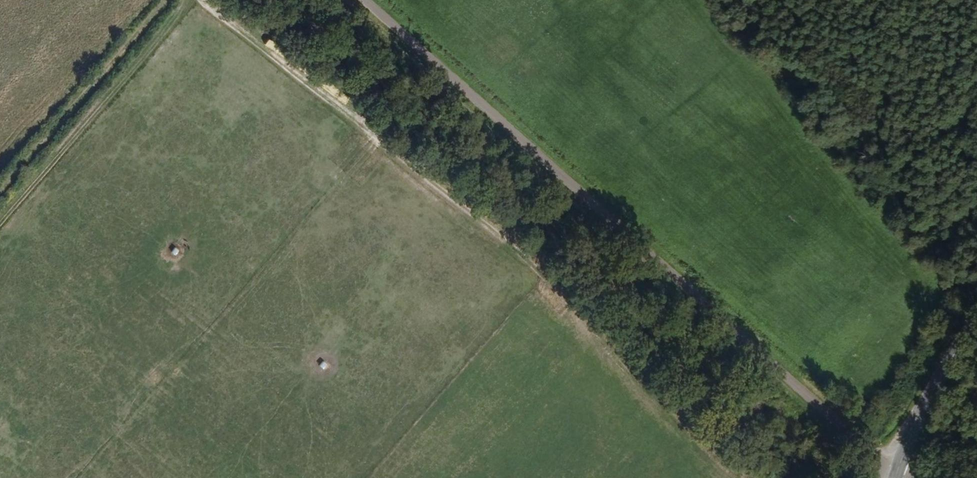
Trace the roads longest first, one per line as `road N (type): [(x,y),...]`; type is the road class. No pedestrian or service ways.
road 1 (unclassified): [(894,466),(843,432),(359,0)]
road 2 (track): [(0,192),(168,0)]
road 3 (secondary): [(894,466),(927,390),(976,311)]

